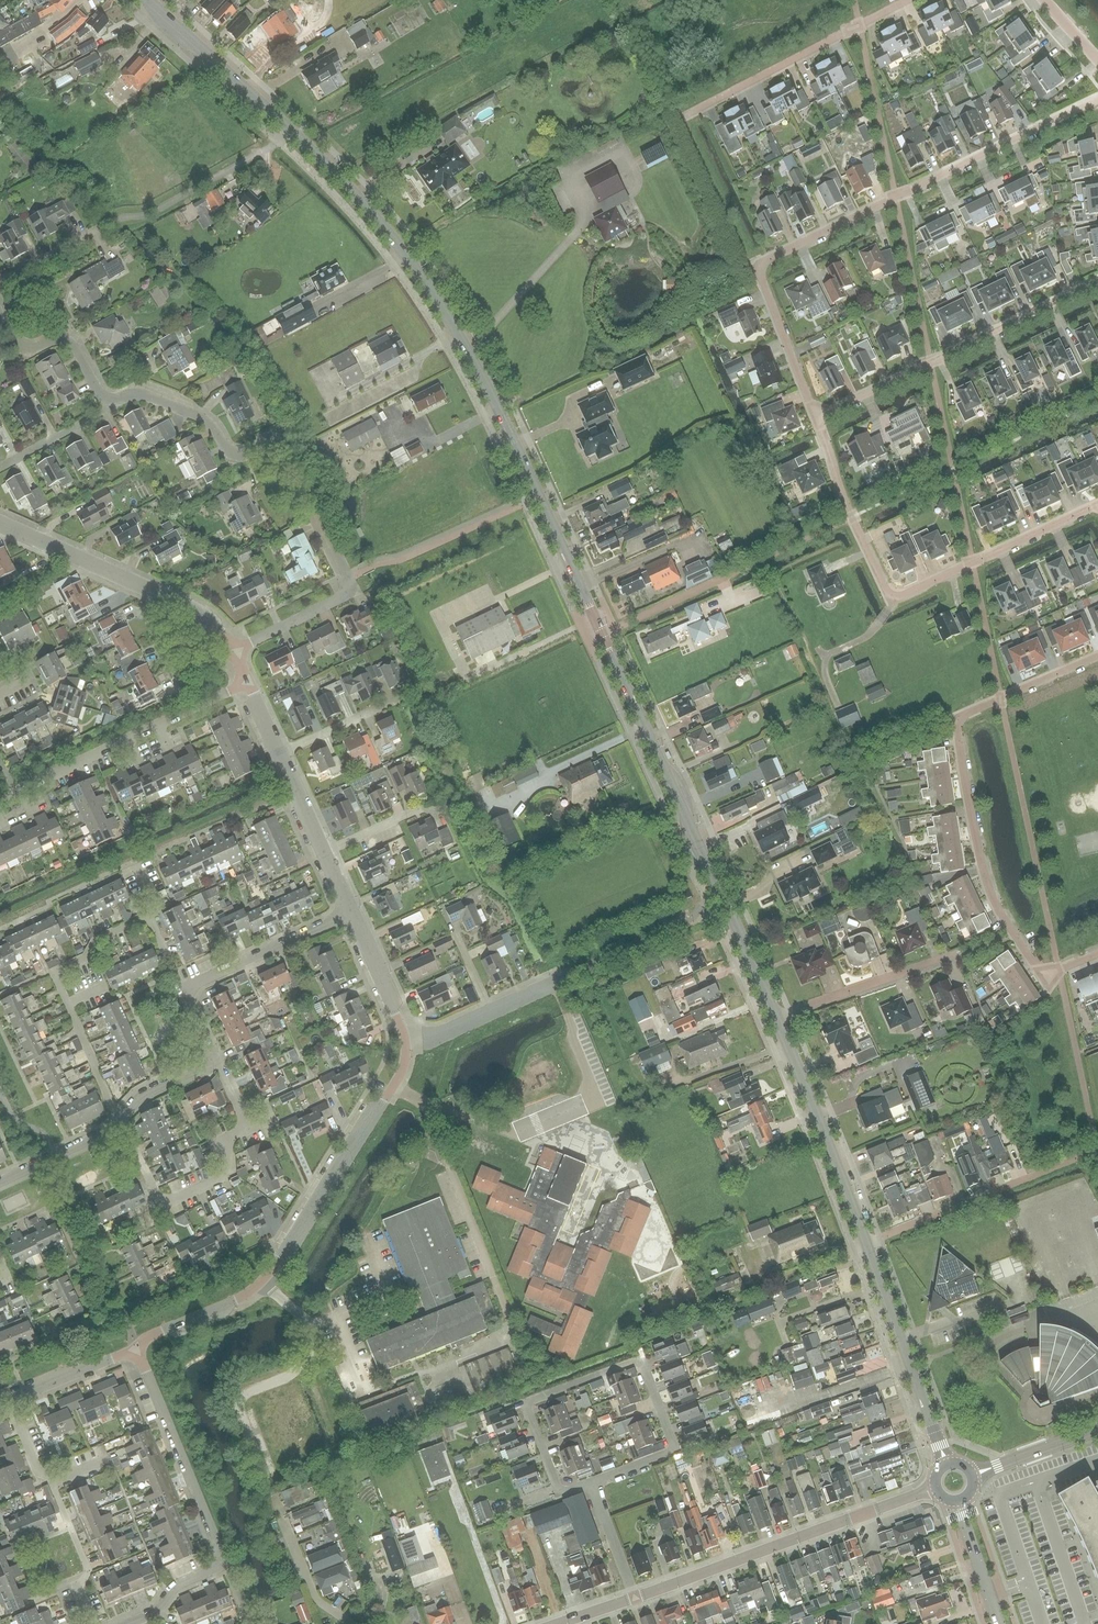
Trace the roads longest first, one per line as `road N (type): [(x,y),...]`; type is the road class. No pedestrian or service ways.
road 1 (secondary): [(777,1018),(460,336),(394,239),(341,178),(147,0)]
road 2 (residential): [(233,655),(357,591),(281,442),(232,455),(206,420),(144,395),(102,395),(65,339),(18,345),(3,319)]
road 3 (residential): [(814,417),(758,273),(1097,96)]
road 4 (residential): [(1097,506),(890,603),(814,417)]
road 5 (residential): [(134,1349),(233,1308),(273,1276),(395,1087),(408,1048)]
road 6 (residential): [(1007,934),(989,902),(953,749),(955,729),(999,699),(1097,657)]
road 7 (residential): [(185,992),(149,916),(96,938),(87,959),(54,975),(121,1119)]
road 8 (residential): [(122,1623),(152,1611),(170,1587),(218,1567),(134,1349)]
road 9 (residential): [(590,1483),(556,1495),(521,1410),(638,1363),(671,1448)]
road 10 (tertiary): [(634,1598),(936,1489)]
road 11 (residential): [(814,417),(1097,280)]
road 12 (residential): [(6,799),(247,685)]
road 13 (residential): [(868,1243),(1097,1149)]
road 14 (secondary): [(868,1243),(777,1018)]
road 15 (residential): [(694,111),(903,0)]
road 16 (secondary): [(948,1464),(868,1243)]
road 17 (residential): [(121,1119),(164,1206),(231,1175),(218,1146),(246,1132)]
road 18 (residential): [(777,1018),(954,954)]
road 19 (residential): [(185,992),(351,913)]
road 20 (residential): [(152,588),(0,522)]
road 21 (residential): [(233,655),(175,682),(146,618),(152,588)]
road 22 (residential): [(354,1623),(315,1598),(275,1498)]
road 23 (residential): [(408,1048),(351,913)]
road 24 (residential): [(8,1401),(134,1349)]
road 25 (residential): [(0,1181),(121,1119)]
road 26 (secondary): [(972,1475),(1097,1431)]
road 27 (tertiary): [(998,1623),(957,1500)]
road 28 (residential): [(634,1598),(590,1483)]

